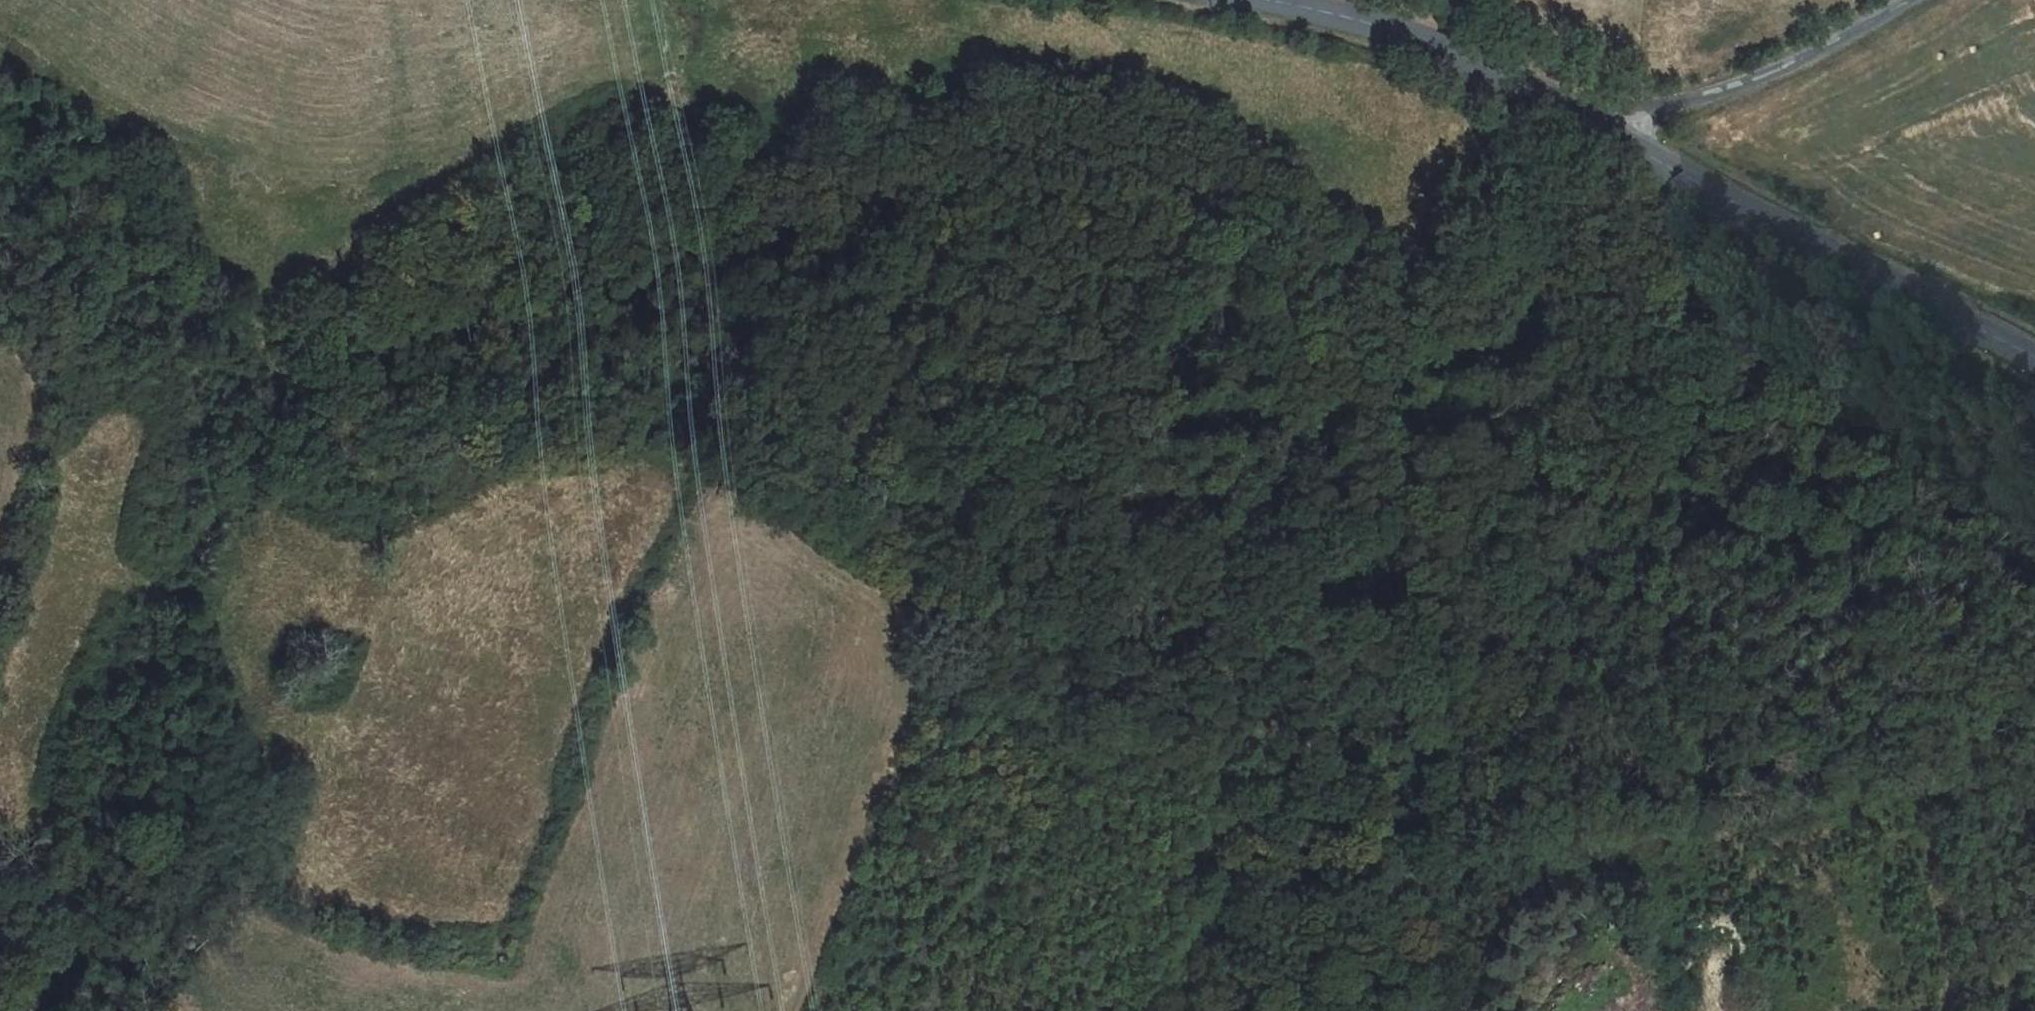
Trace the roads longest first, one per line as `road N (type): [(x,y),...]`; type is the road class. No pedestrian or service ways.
road 1 (tertiary): [(2034,354),(1603,131)]
road 2 (tertiary): [(1603,131),(1437,43),(1255,0)]
road 3 (unclassified): [(1603,131),(1794,63),(1909,0)]

